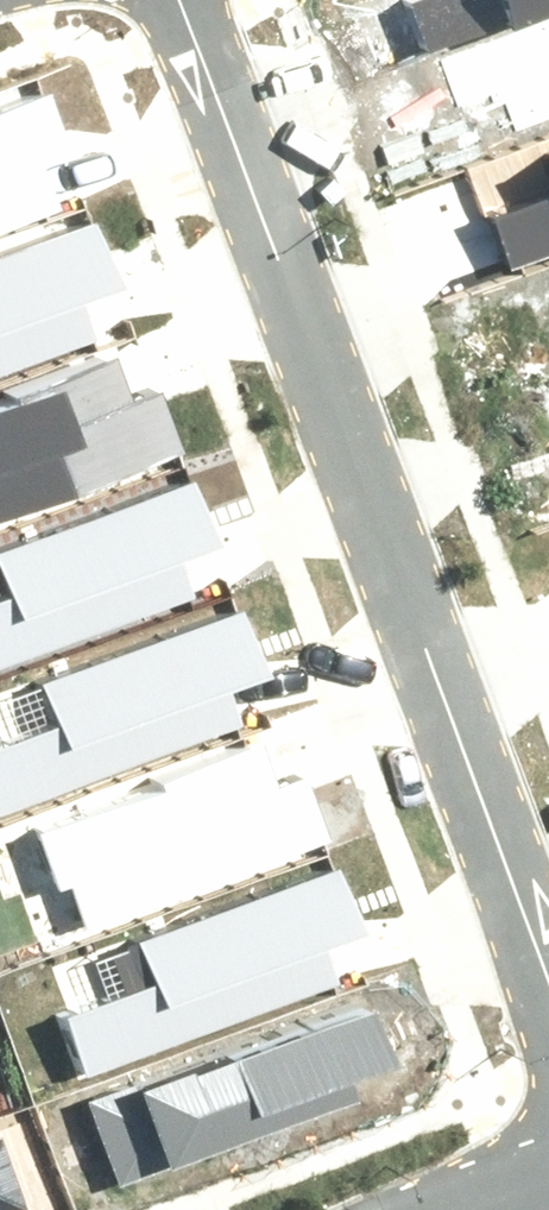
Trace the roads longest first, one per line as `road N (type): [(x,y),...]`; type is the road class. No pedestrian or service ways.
road 1 (residential): [(161,0),(548,990)]

